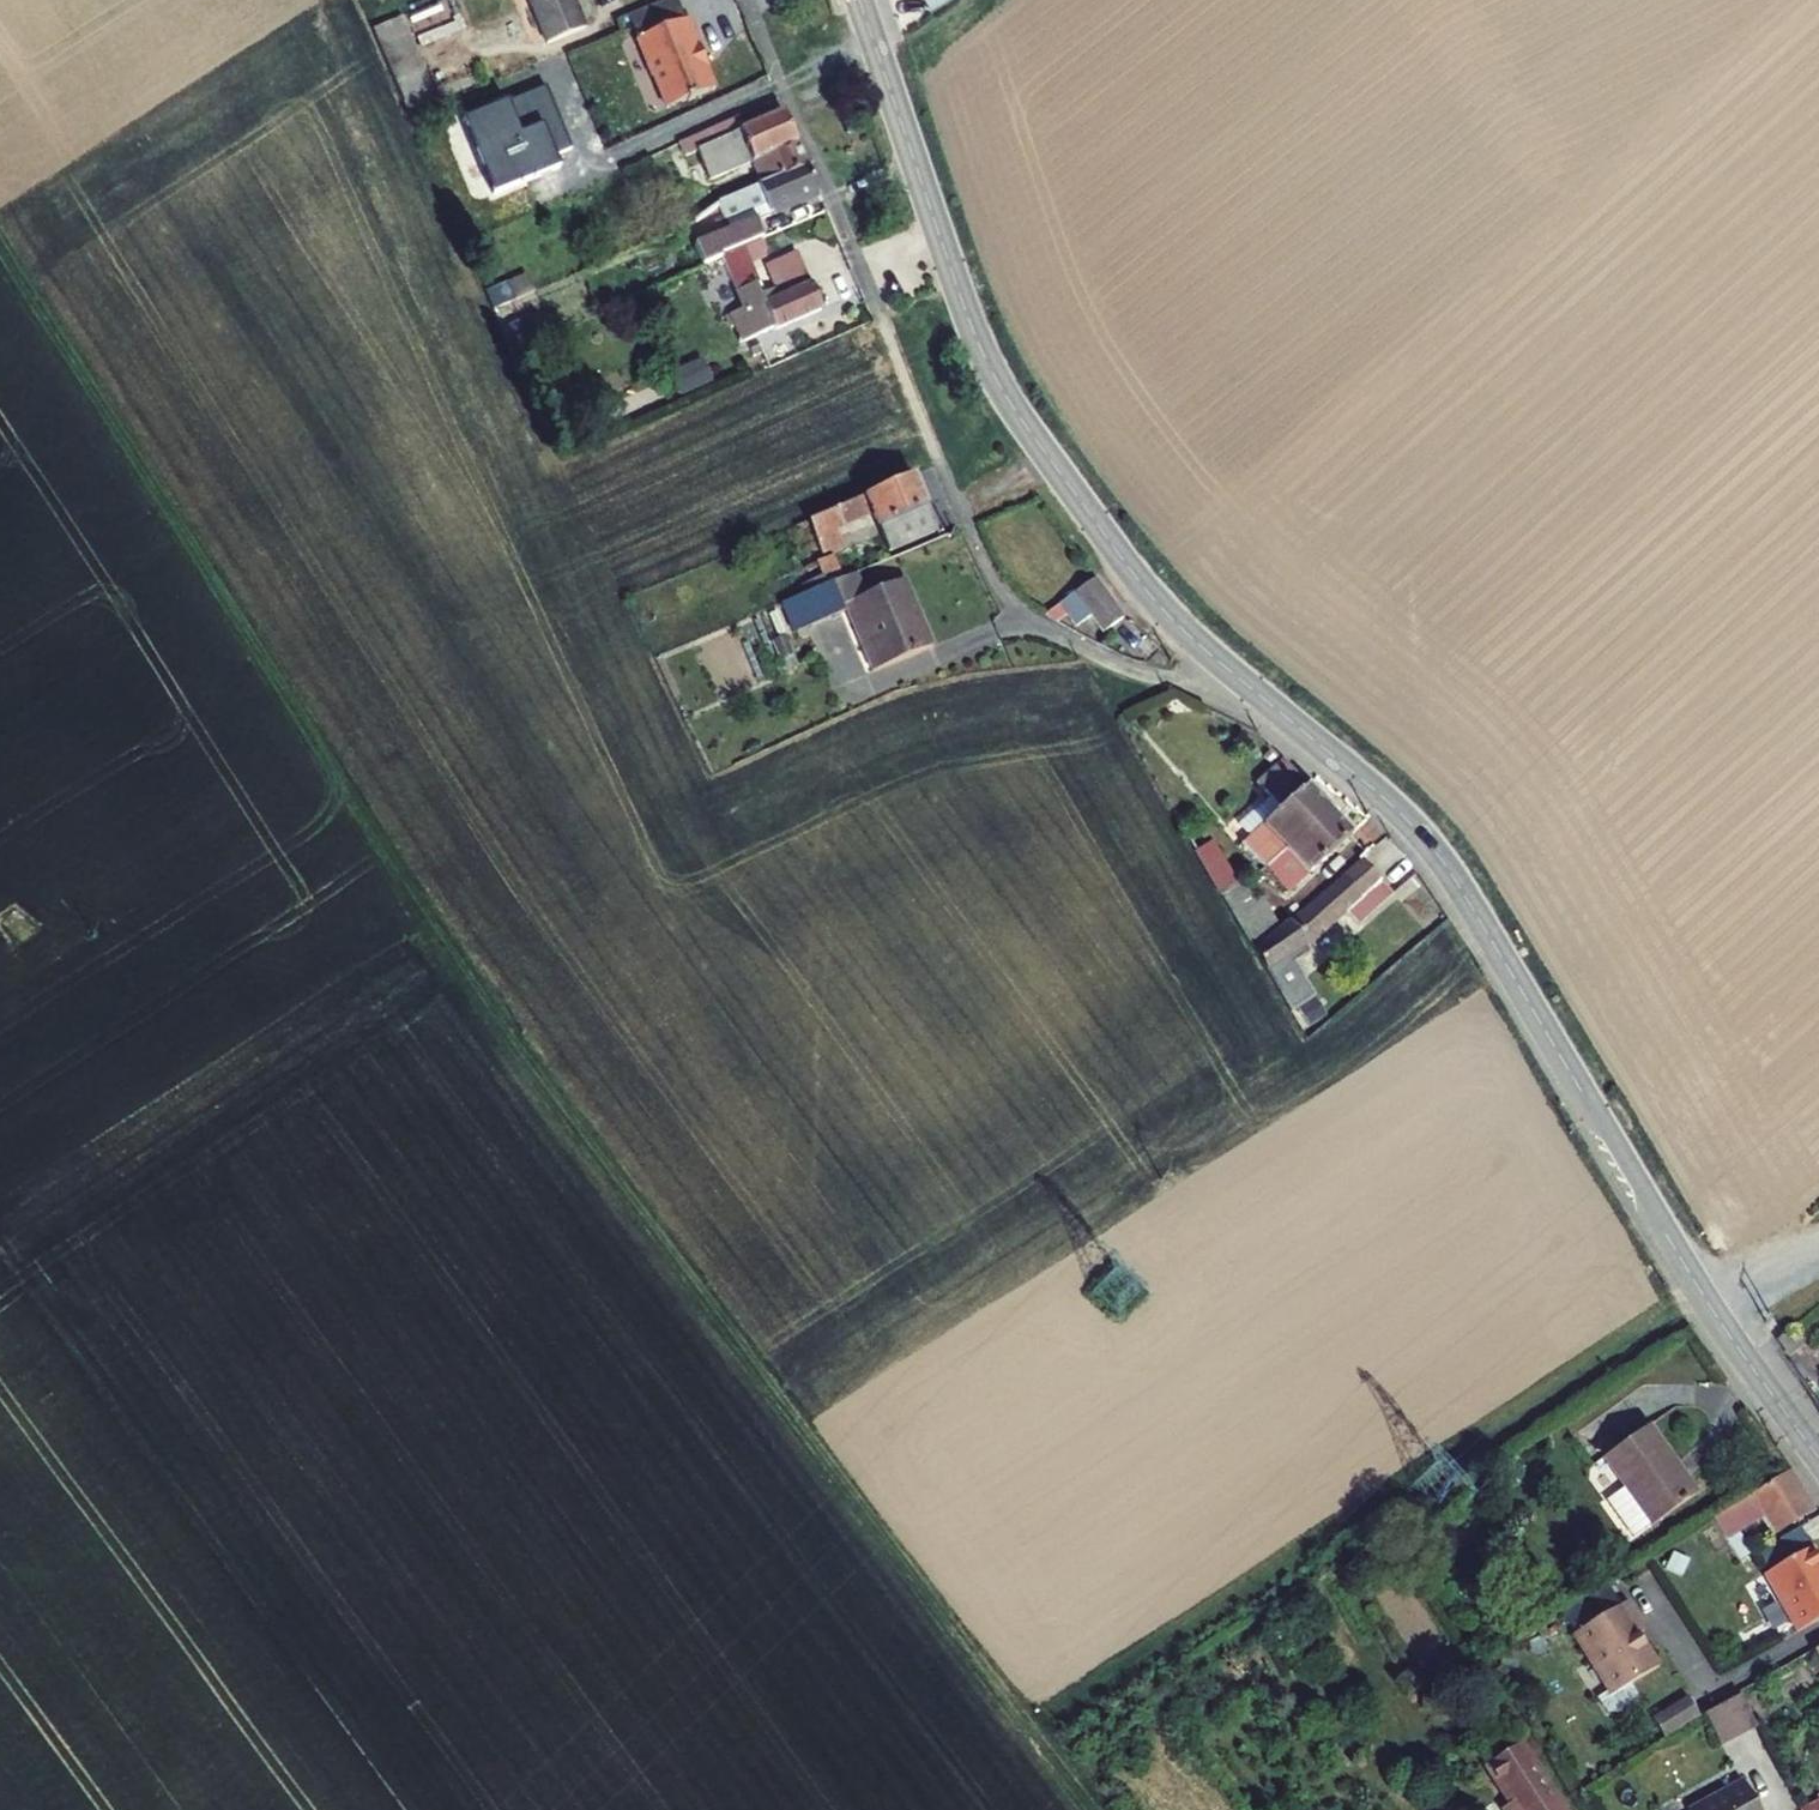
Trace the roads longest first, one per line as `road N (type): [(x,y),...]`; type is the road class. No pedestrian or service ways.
road 1 (track): [(0,236),(499,1019),(1107,1809)]
road 2 (tertiary): [(1818,1457),(1719,1319),(1432,845),(1380,791),(1259,696),(1167,609),(1010,401),(976,335),(860,0)]

